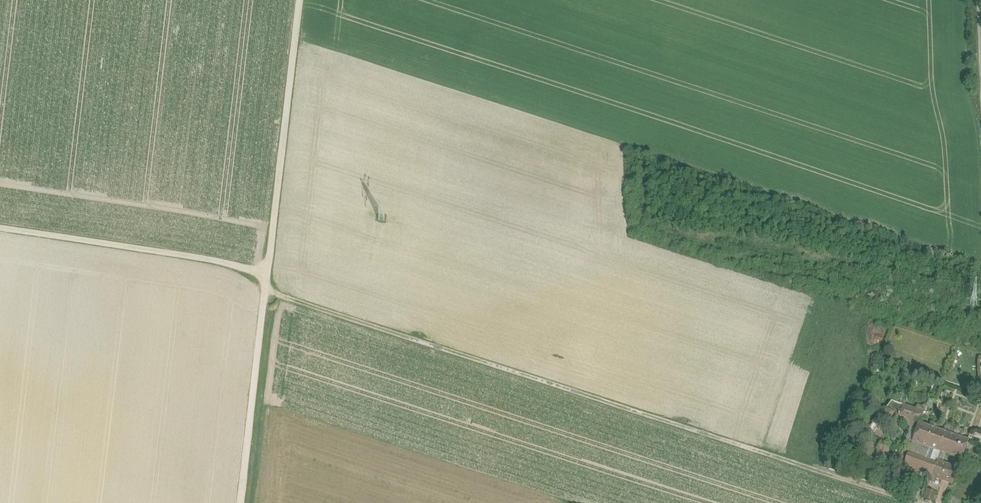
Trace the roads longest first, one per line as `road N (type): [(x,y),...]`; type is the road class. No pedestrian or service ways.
road 1 (track): [(266,291),(915,502)]
road 2 (track): [(268,267),(0,227)]
road 3 (track): [(301,0),(268,267)]
road 4 (track): [(268,267),(240,502)]

